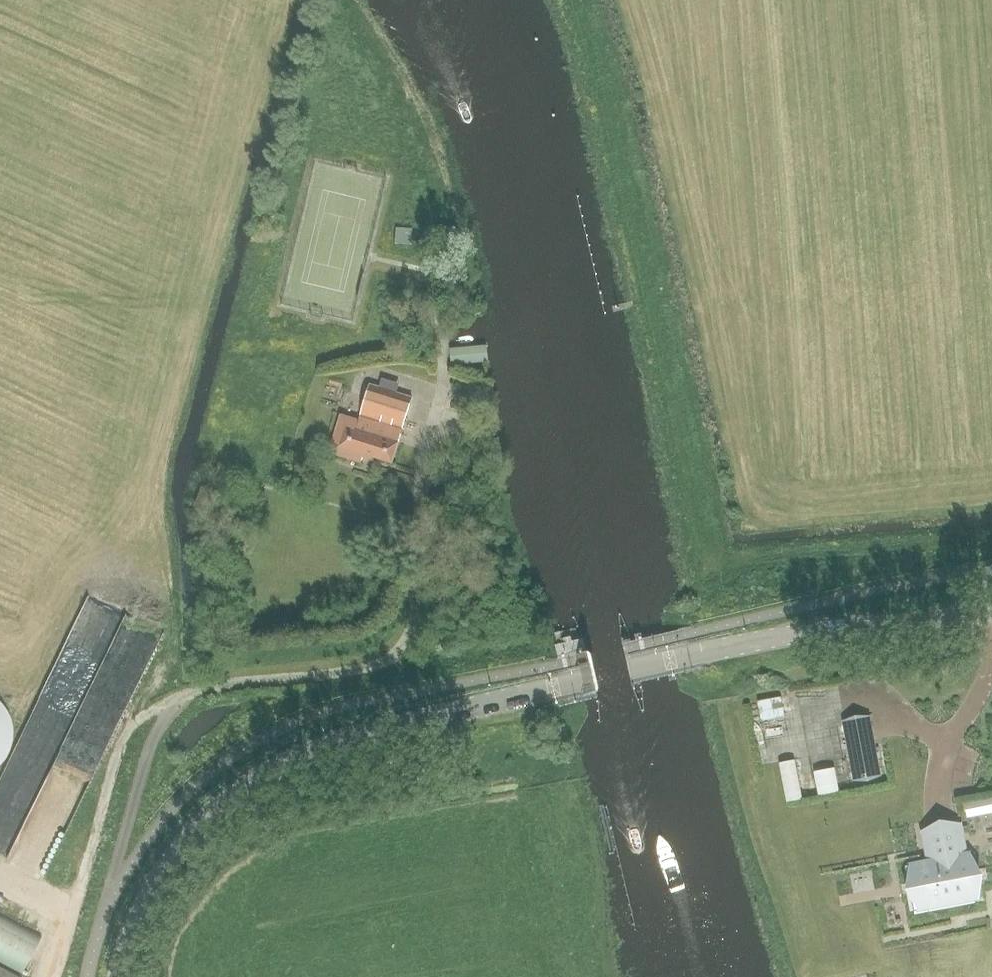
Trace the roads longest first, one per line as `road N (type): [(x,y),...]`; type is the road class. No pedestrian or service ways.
road 1 (secondary): [(119,976),(145,904),(183,844),(251,782),(321,747),(747,643),(991,613)]
road 2 (track): [(169,701),(136,723),(118,751),(79,893),(64,917)]

